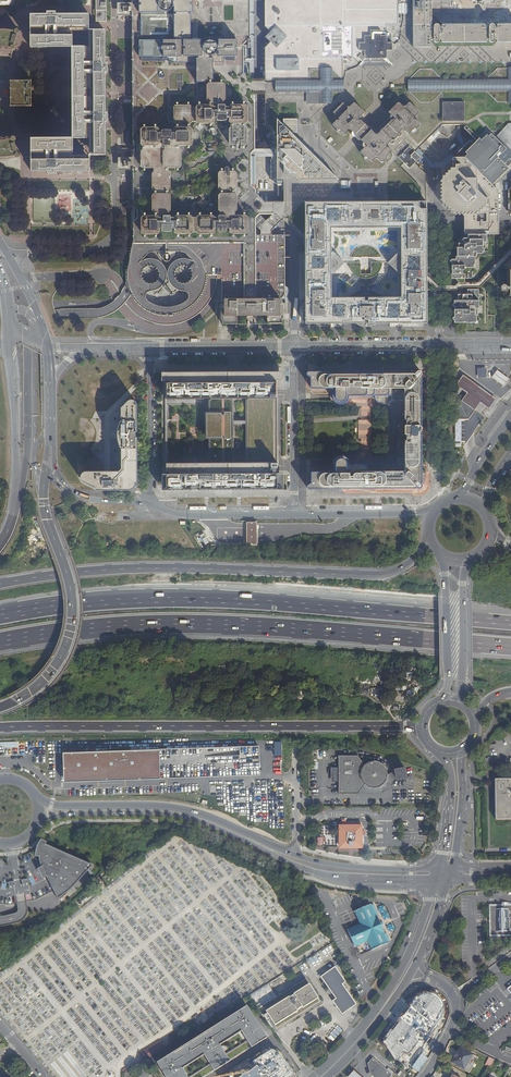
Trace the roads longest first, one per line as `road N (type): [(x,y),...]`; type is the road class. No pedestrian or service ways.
road 1 (motorway): [(0,642),(191,625),(510,648)]
road 2 (motorway): [(510,622),(200,599),(0,616)]
road 3 (motorway): [(428,540),(402,567),(374,575),(138,568),(0,583)]
road 4 (motorway): [(0,729),(422,732)]
road 5 (tertiary): [(438,869),(318,862),(184,808),(62,806),(36,796)]
road 6 (tertiary): [(37,826),(78,814),(172,815),(317,874),(435,881)]
road 7 (motorway): [(0,708),(49,673),(70,627),(69,580),(42,495),(47,462)]
road 8 (secondary): [(435,881),(397,978),(314,1076)]
road 9 (unclassified): [(293,347),(503,345)]
road 10 (secondary): [(6,343),(14,480),(2,538)]
road 11 (unclassified): [(295,515),(293,347)]
road 12 (unclassified): [(152,504),(149,348)]
road 13 (unclassified): [(295,515),(171,514),(152,504)]
road 14 (secondary): [(465,706),(469,561)]
road 15 (secondary): [(443,559),(449,682),(440,701)]
road 16 (unclassified): [(149,348),(293,347)]
road 17 (unclassified): [(433,510),(295,515)]
road 18 (unclassified): [(152,504),(81,497),(47,462)]

